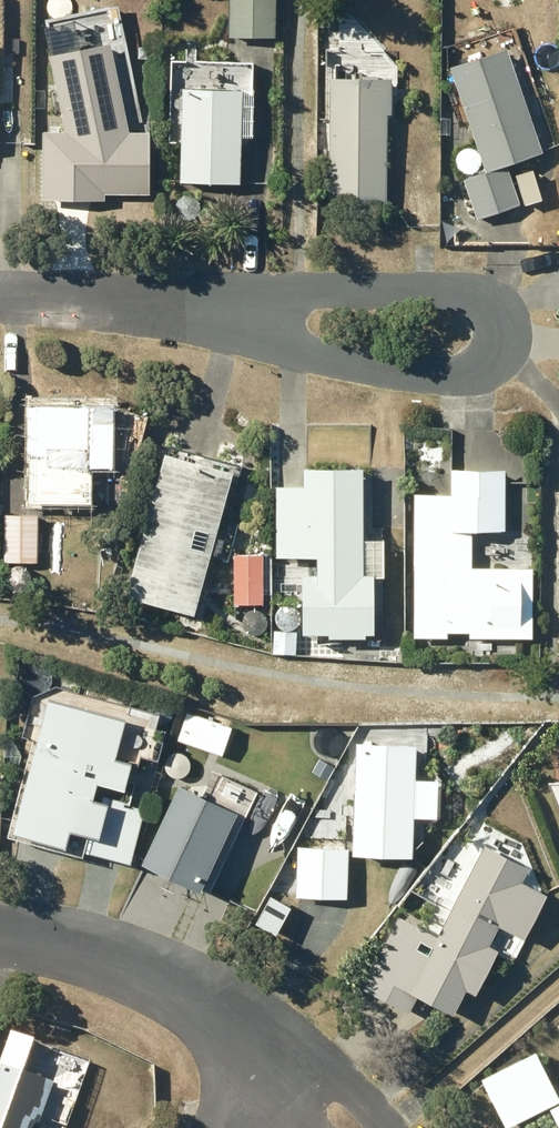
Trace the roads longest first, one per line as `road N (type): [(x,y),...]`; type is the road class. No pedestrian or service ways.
road 1 (residential): [(168,305),(295,291),(451,291),(489,307),(499,325),(479,368),(452,378),(348,365),(286,348)]
road 2 (residential): [(294,1057),(179,982),(88,941),(0,922)]
road 3 (residential): [(168,305),(0,298)]
road 4 (residential): [(286,348),(168,305)]

